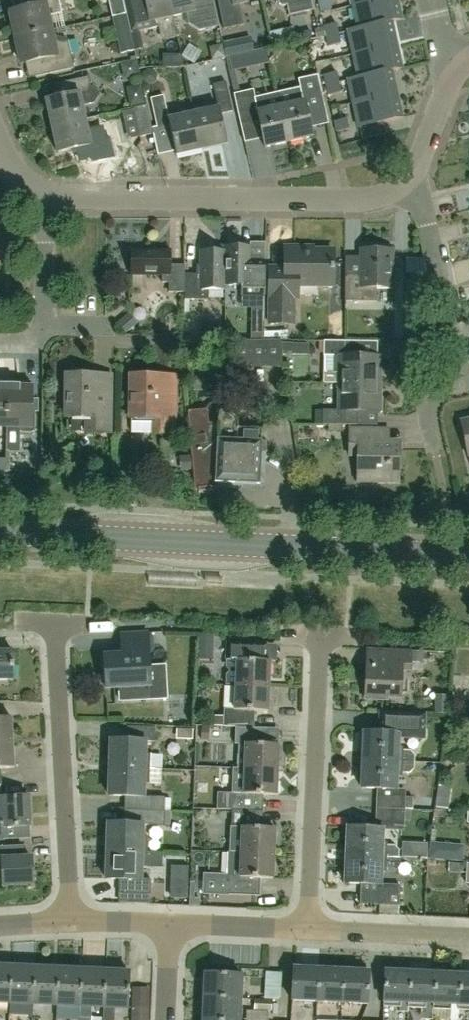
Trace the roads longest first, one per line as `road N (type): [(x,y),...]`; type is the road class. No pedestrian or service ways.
road 1 (primary): [(468,555),(0,530)]
road 2 (residential): [(416,170),(395,189),(360,200),(49,197)]
road 3 (residential): [(69,920),(57,621)]
road 4 (residential): [(310,929),(319,633)]
road 5 (residential): [(463,382),(416,170)]
road 6 (residential): [(310,929),(468,937)]
road 7 (residential): [(170,922),(310,929)]
road 8 (residential): [(43,321),(49,197)]

